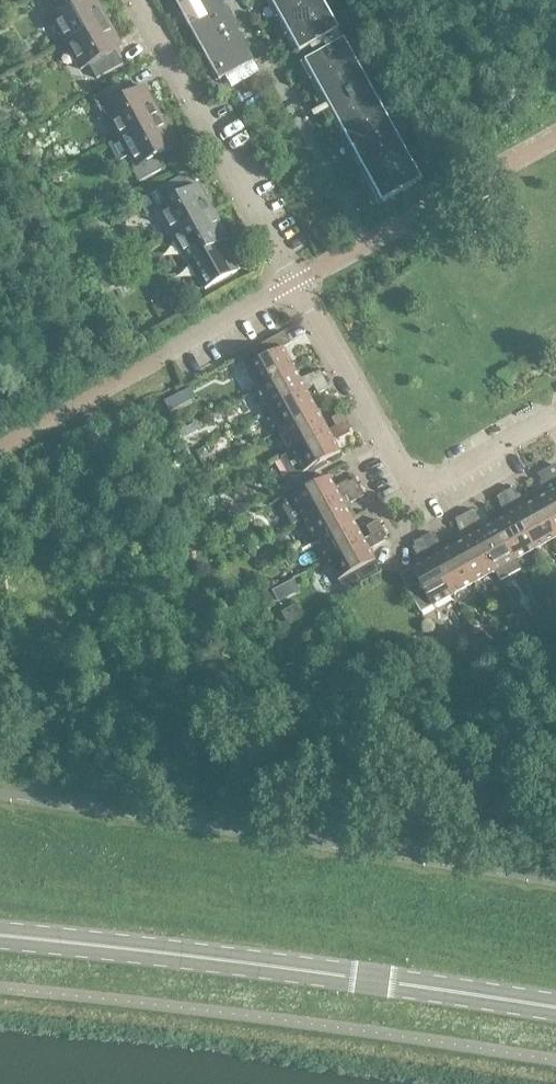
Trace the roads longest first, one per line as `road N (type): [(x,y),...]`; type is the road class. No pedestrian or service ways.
road 1 (residential): [(137,0),(294,285),(410,471),(431,481),(555,413)]
road 2 (tertiary): [(555,1006),(0,939)]

